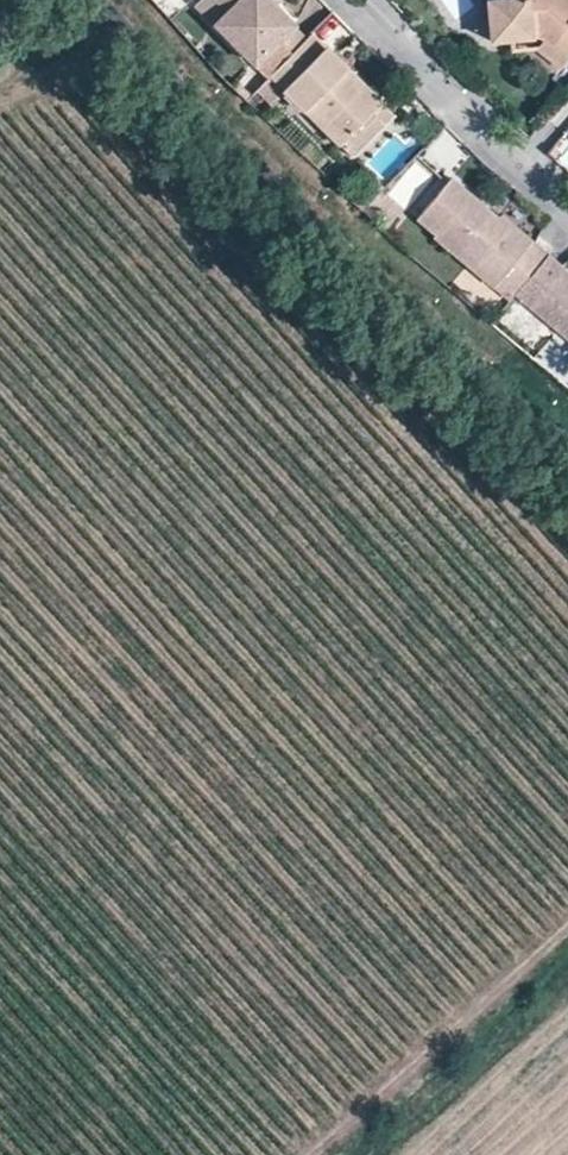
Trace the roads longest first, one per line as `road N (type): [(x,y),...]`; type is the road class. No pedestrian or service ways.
road 1 (tertiary): [(110,0),(363,258),(567,437)]
road 2 (track): [(567,928),(303,1154)]
road 3 (residential): [(567,200),(357,0)]

